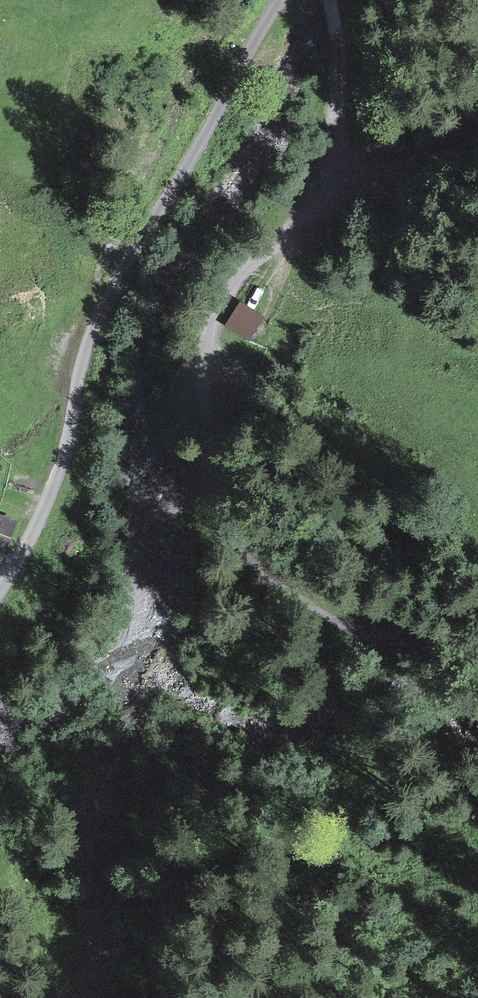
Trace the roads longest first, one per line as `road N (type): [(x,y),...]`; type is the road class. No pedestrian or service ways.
road 1 (unclassified): [(0,593),(56,480),(89,342),(115,281),(285,0)]
road 2 (track): [(477,661),(431,644),(363,637),(310,615),(264,583),(240,554),(204,430),(204,395),(217,311),(248,270)]

